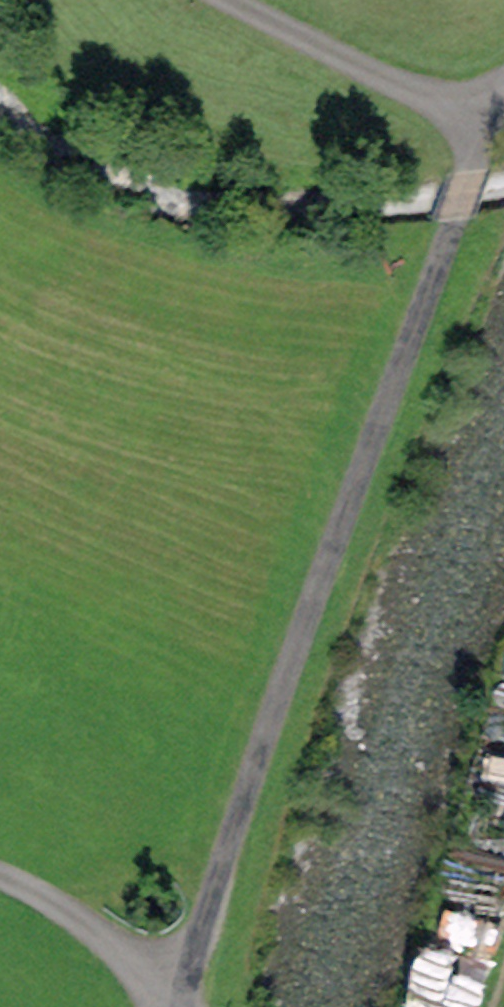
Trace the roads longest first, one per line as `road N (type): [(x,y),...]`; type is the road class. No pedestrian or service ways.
road 1 (track): [(190,1006),(469,173),(503,99)]
road 2 (track): [(489,123),(227,0)]
road 3 (track): [(166,1006),(43,899),(0,880)]

